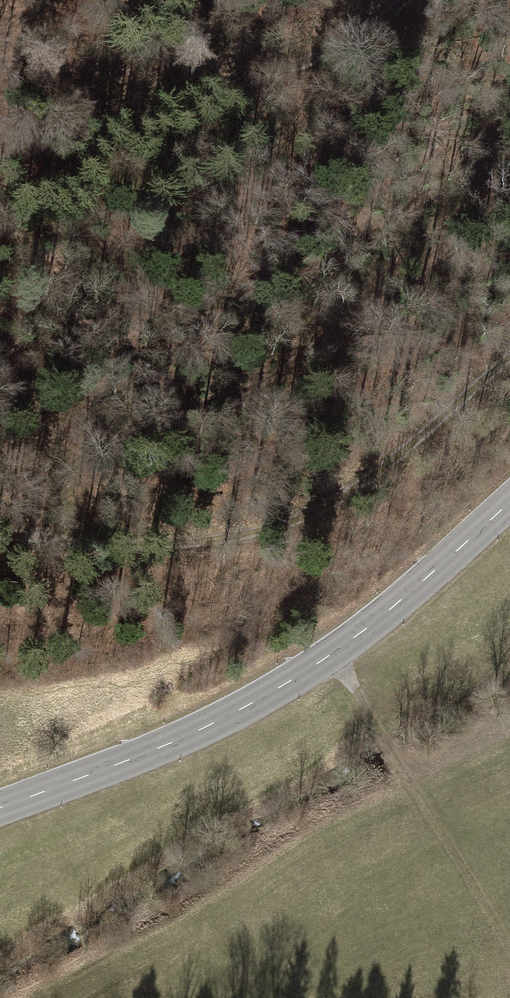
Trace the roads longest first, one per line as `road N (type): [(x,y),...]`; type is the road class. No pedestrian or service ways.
road 1 (tertiary): [(0,808),(219,722),(334,653),(509,502)]
road 2 (track): [(509,359),(371,482),(282,529),(198,546),(0,535)]
road 3 (track): [(407,0),(339,47),(0,158)]
road 4 (track): [(334,653),(509,958)]

